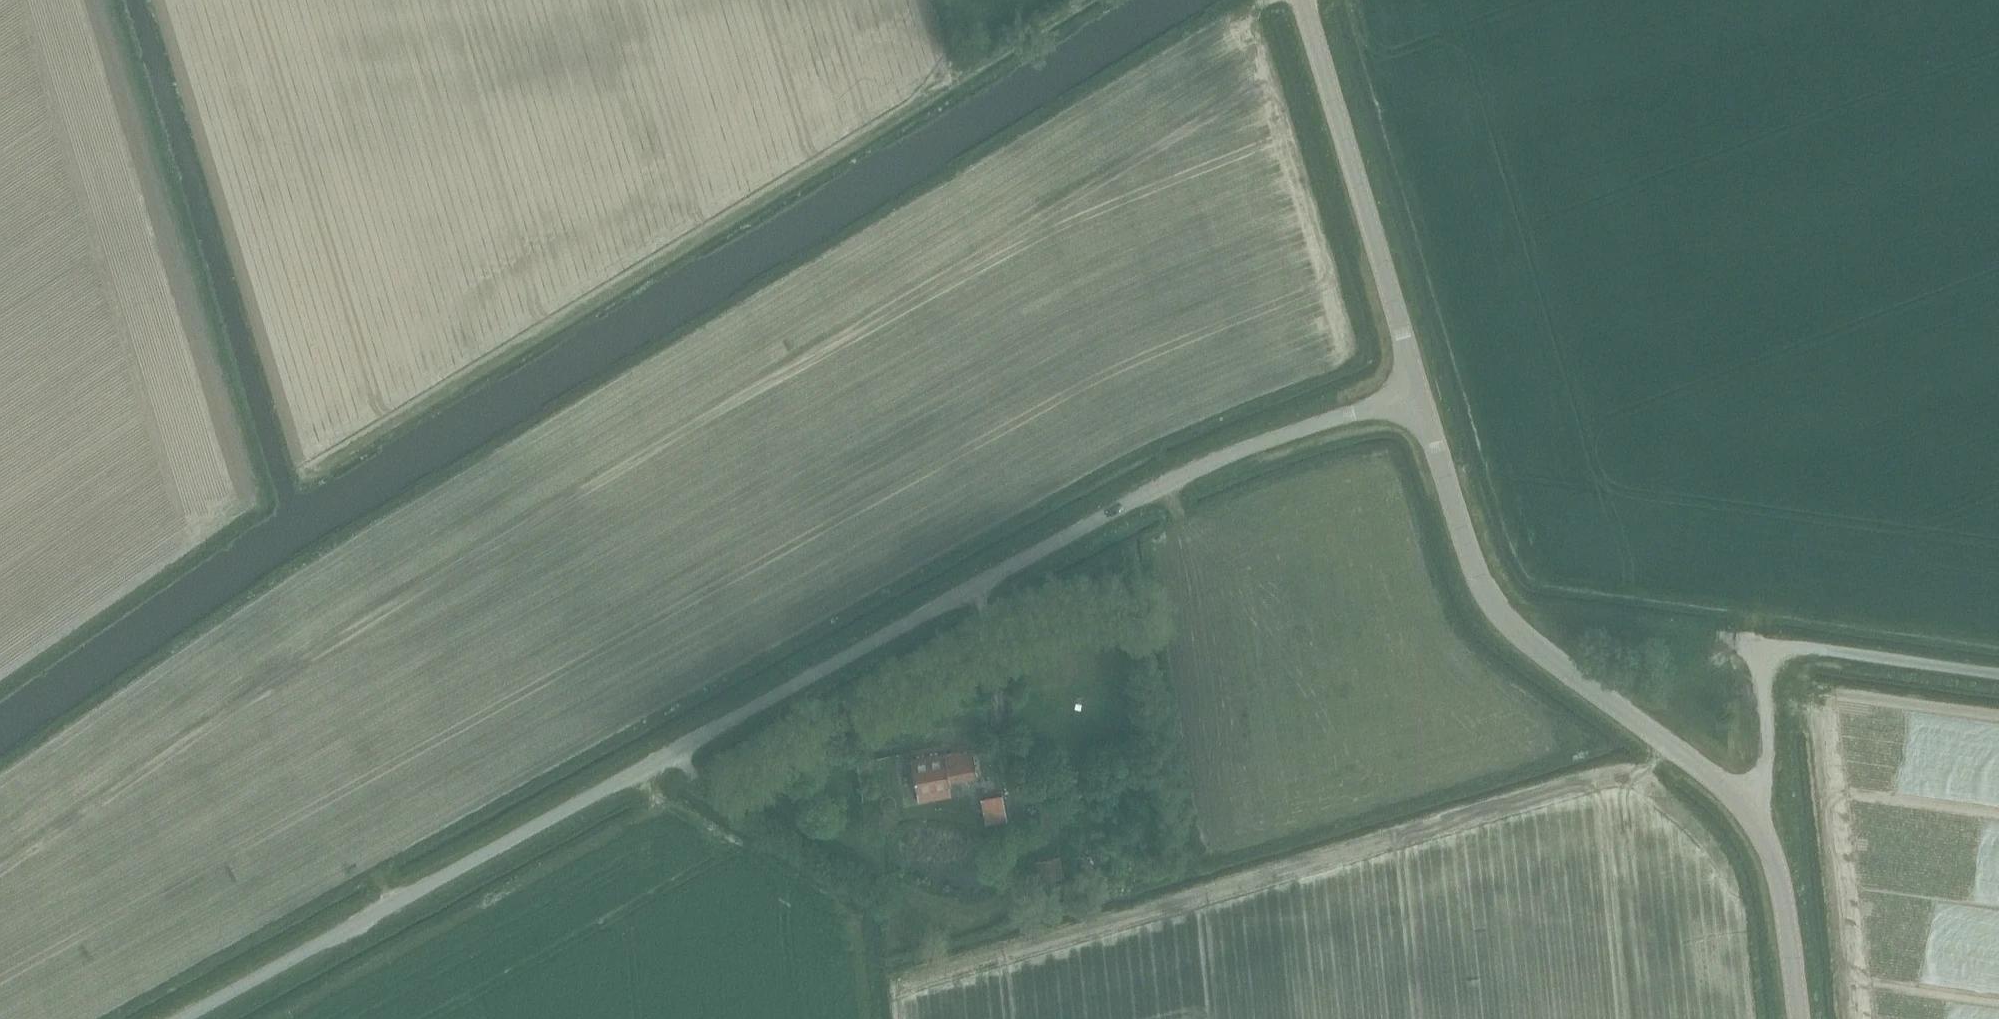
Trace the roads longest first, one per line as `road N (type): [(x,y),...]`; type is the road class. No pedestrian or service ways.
road 1 (unclassified): [(184,1018),(1230,455),(1420,395)]
road 2 (tertiary): [(1799,1018),(1781,883),(1755,821),(1706,775),(1509,627),(1473,561),(1420,395)]
road 3 (tertiary): [(1420,395),(1303,0)]
road 4 (track): [(1998,674),(1741,644)]
road 5 (track): [(1763,646),(1768,767),(1761,790),(1744,806)]

